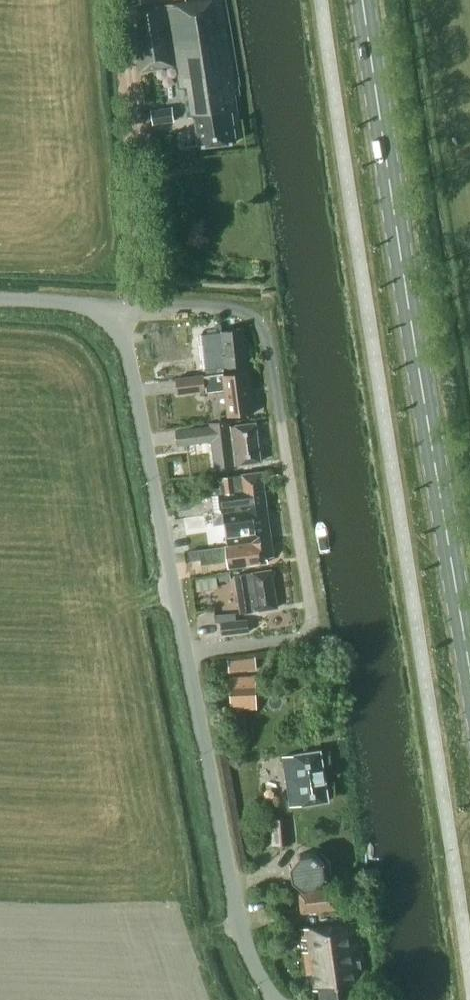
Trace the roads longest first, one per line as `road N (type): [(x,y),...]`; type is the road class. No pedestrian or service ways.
road 1 (secondary): [(469,674),(366,0)]
road 2 (residential): [(187,655),(304,639),(309,632),(267,338),(248,316),(221,309),(119,309)]
road 3 (tertiary): [(278,999),(248,954),(234,909),(187,655)]
road 4 (tertiary): [(187,655),(119,309)]

